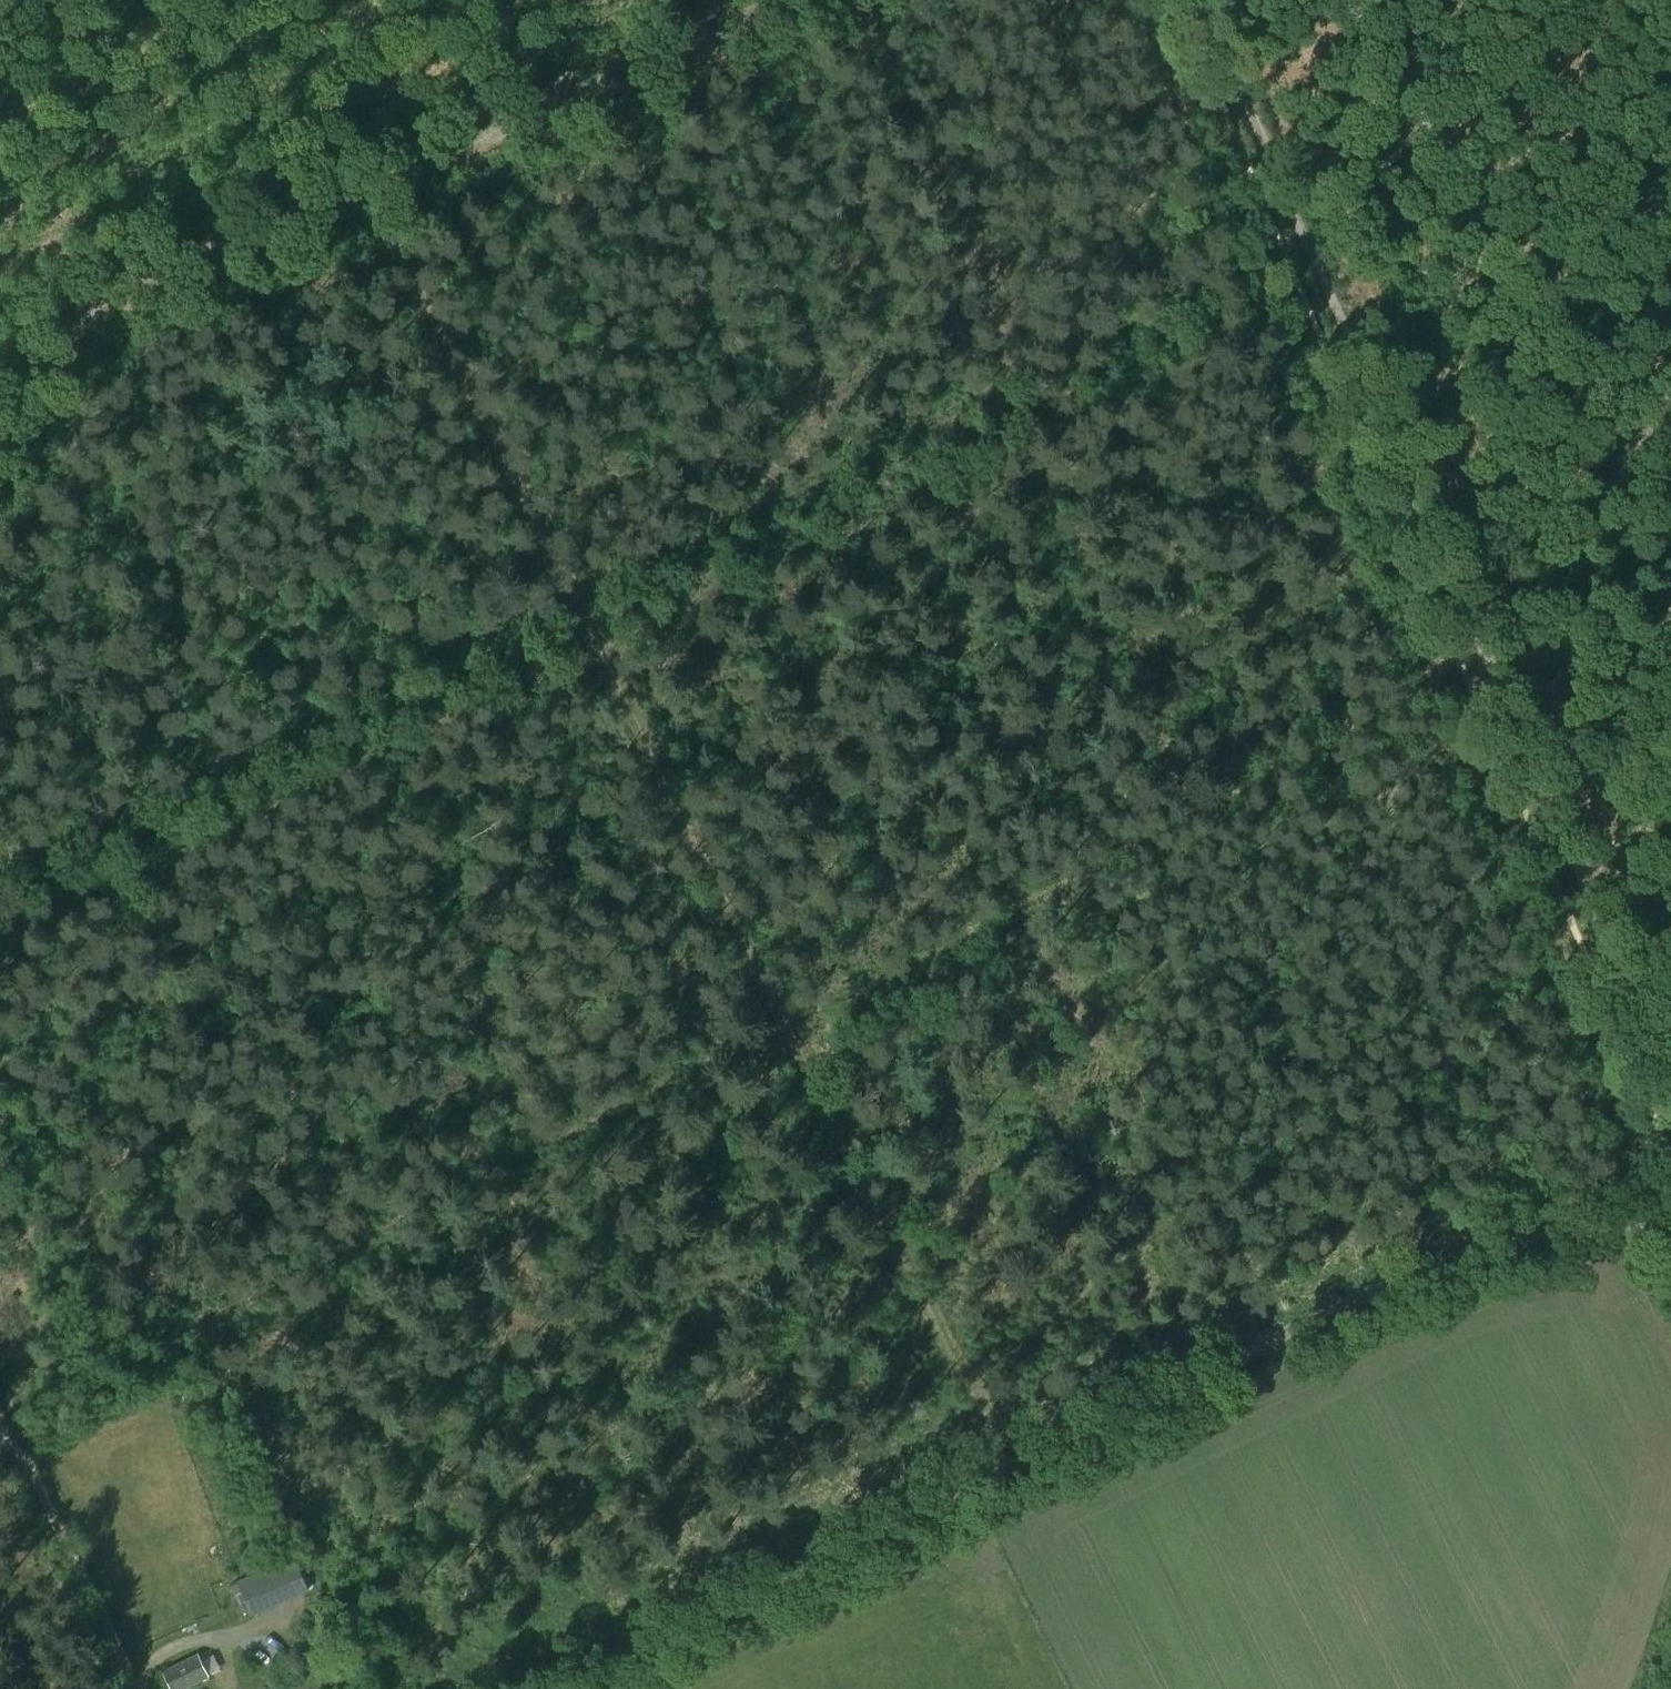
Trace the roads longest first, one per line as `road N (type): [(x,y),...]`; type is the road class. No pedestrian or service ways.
road 1 (track): [(558,1688),(1427,1269),(1501,1243),(1670,1217)]
road 2 (track): [(136,1688),(0,1422)]

